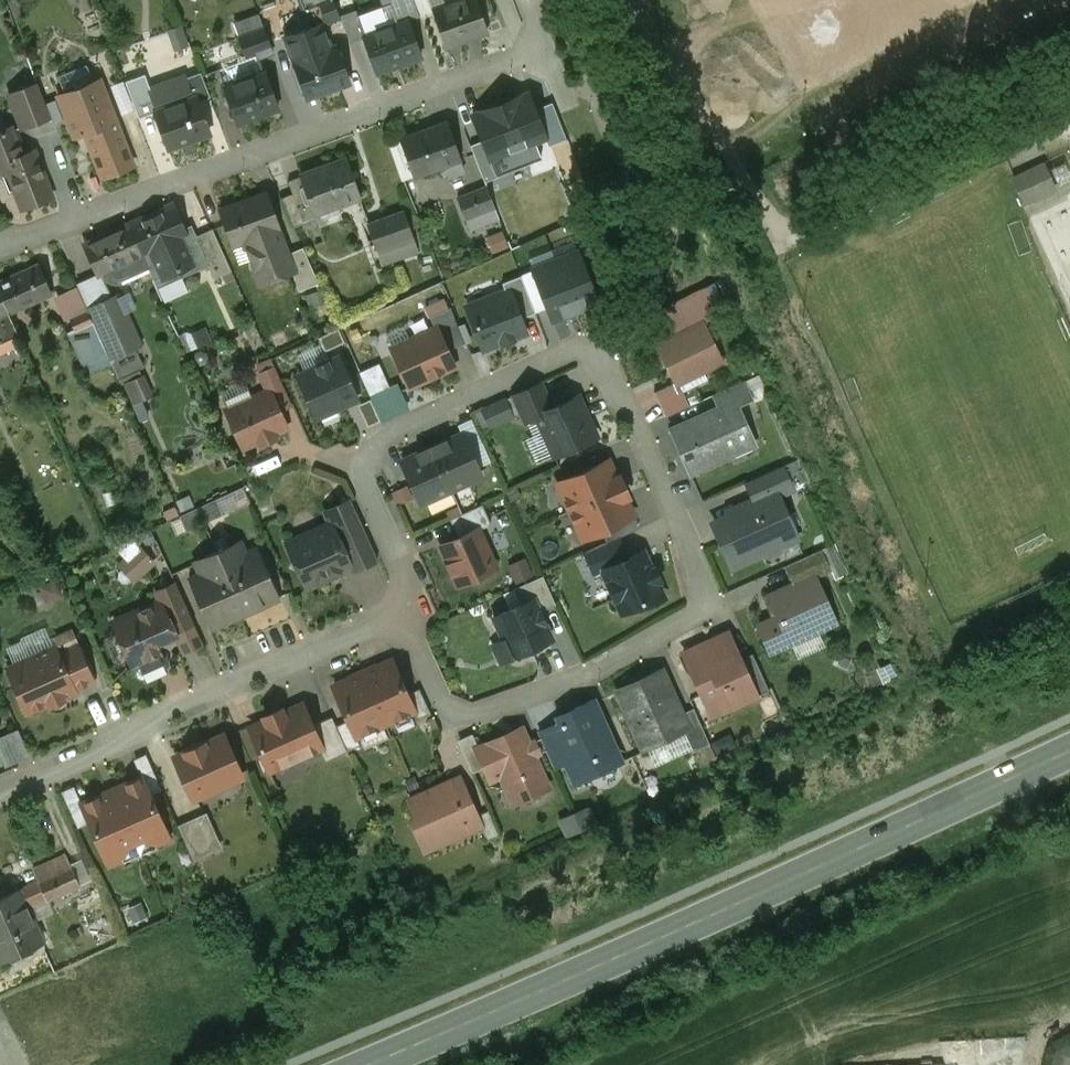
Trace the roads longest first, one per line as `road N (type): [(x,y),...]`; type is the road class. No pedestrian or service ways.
road 1 (residential): [(401,614),(452,720),(589,674),(711,604),(596,337),(376,438),(362,477),(408,582)]
road 2 (secondary): [(371,1064),(1069,751)]
road 3 (residential): [(0,245),(541,49)]
road 4 (residential): [(0,792),(401,614)]
road 5 (unclassified): [(1069,112),(818,230),(786,228),(749,184)]

